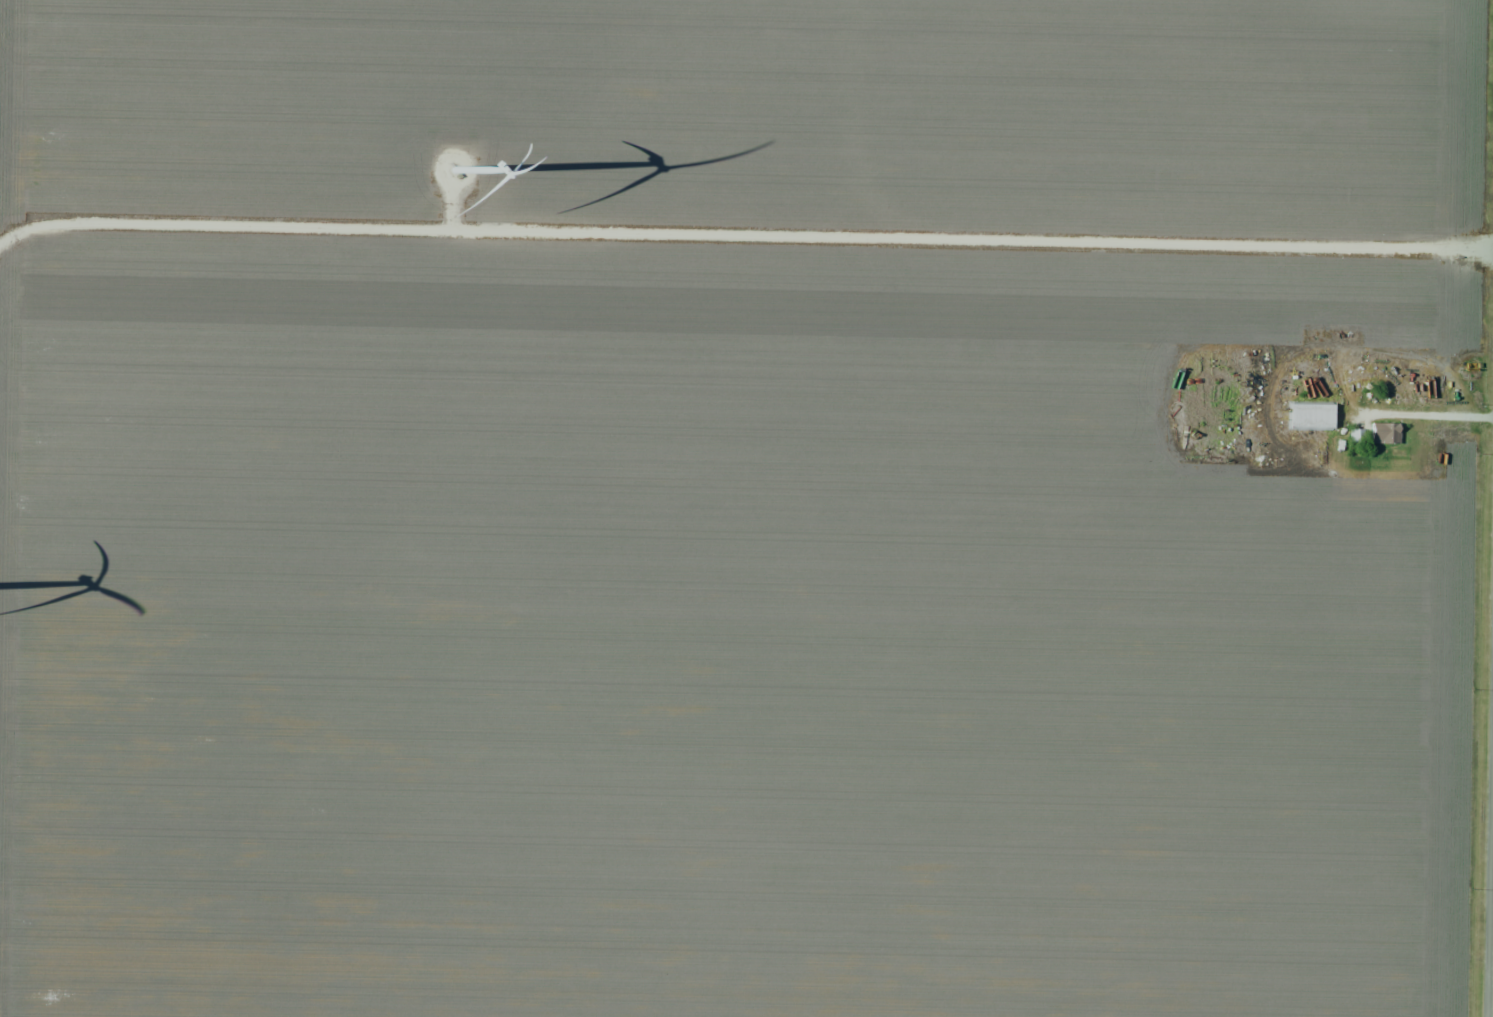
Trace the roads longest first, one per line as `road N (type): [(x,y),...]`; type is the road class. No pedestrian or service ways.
road 1 (residential): [(1492,407),(1481,1016)]

